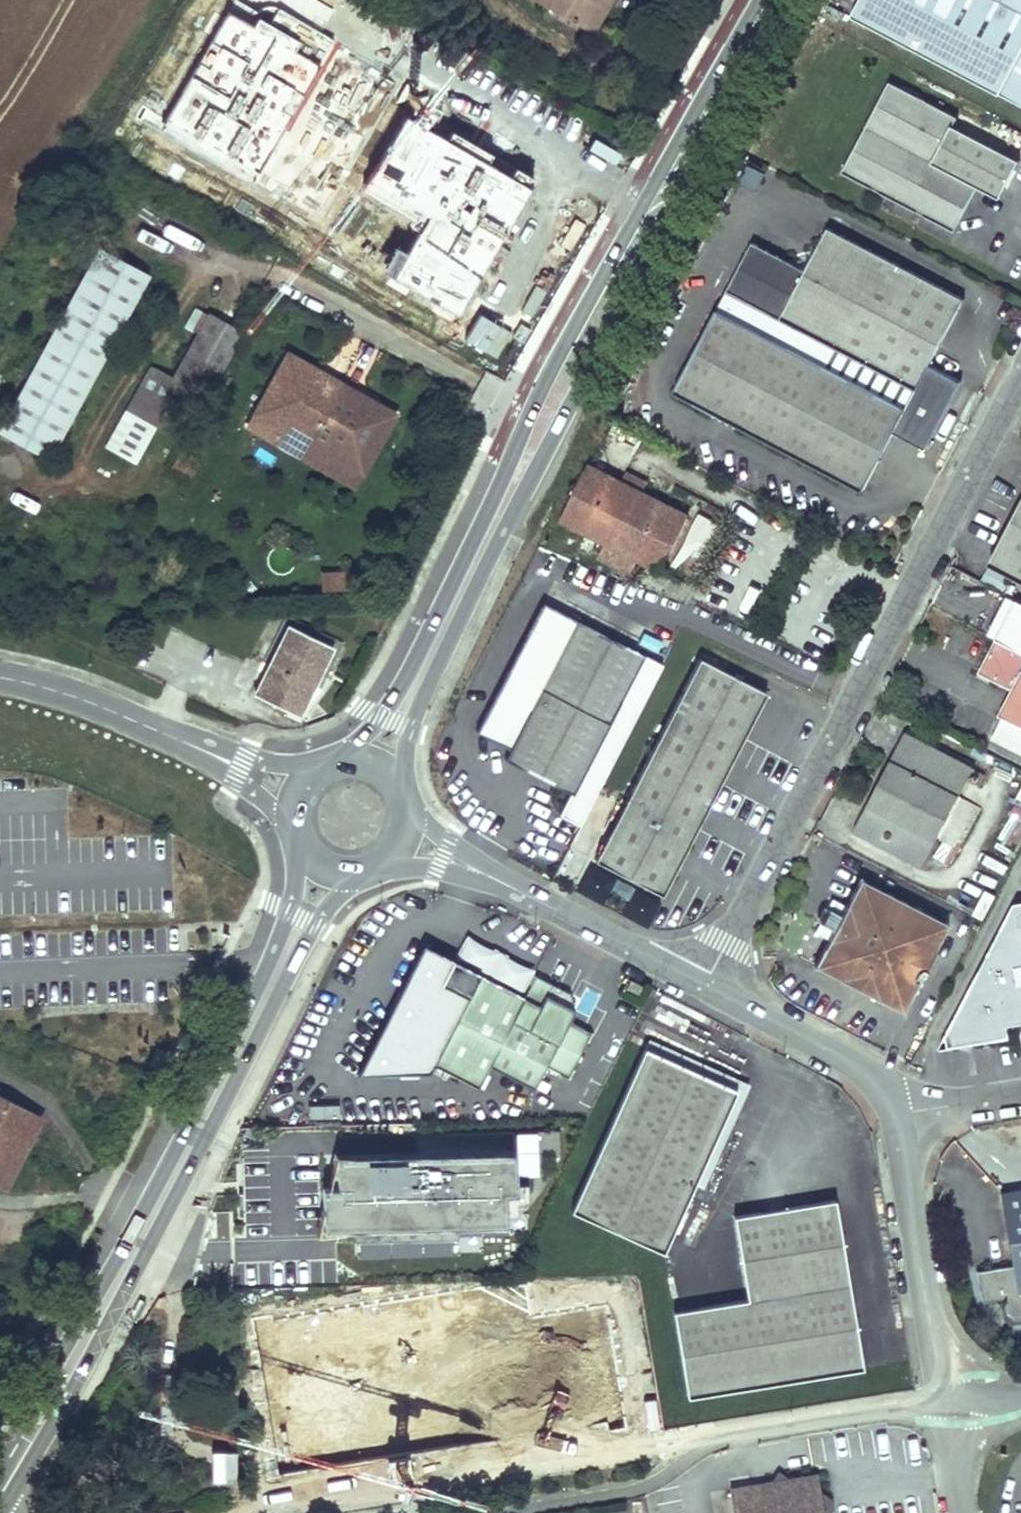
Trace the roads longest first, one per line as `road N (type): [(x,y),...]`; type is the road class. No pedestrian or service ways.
road 1 (secondary): [(380,768),(534,417),(760,0)]
road 2 (secondary): [(0,1483),(108,1298),(323,871)]
road 3 (residential): [(1020,376),(705,987)]
road 4 (residential): [(292,1512),(626,1455)]
road 5 (residential): [(966,1387),(949,1369),(926,1307),(893,1115)]
road 6 (residential): [(722,1439),(926,1406),(966,1387)]
road 7 (residential): [(486,875),(705,987)]
road 8 (residential): [(705,987),(847,1061),(893,1115)]
road 9 (residential): [(517,1512),(646,1484),(722,1439)]
road 10 (unclassified): [(187,745),(0,679)]
road 11 (unclassified): [(321,764),(290,767),(187,745)]
road 12 (unclassified): [(187,745),(288,825)]
road 13 (residential): [(893,1115),(1020,1094)]
road 14 (residential): [(961,1512),(955,1444),(966,1387)]

